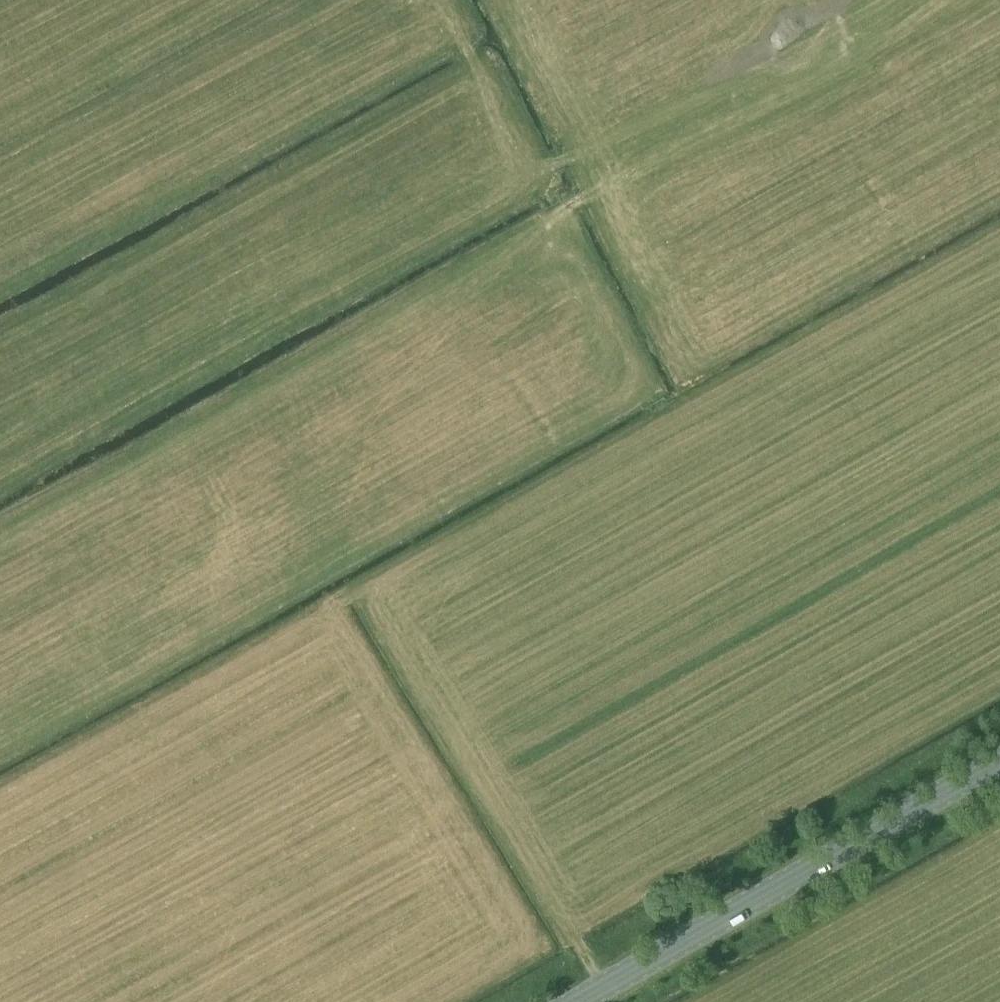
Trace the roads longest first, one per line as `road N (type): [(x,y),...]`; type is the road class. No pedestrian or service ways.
road 1 (secondary): [(576,1001),(999,760)]

